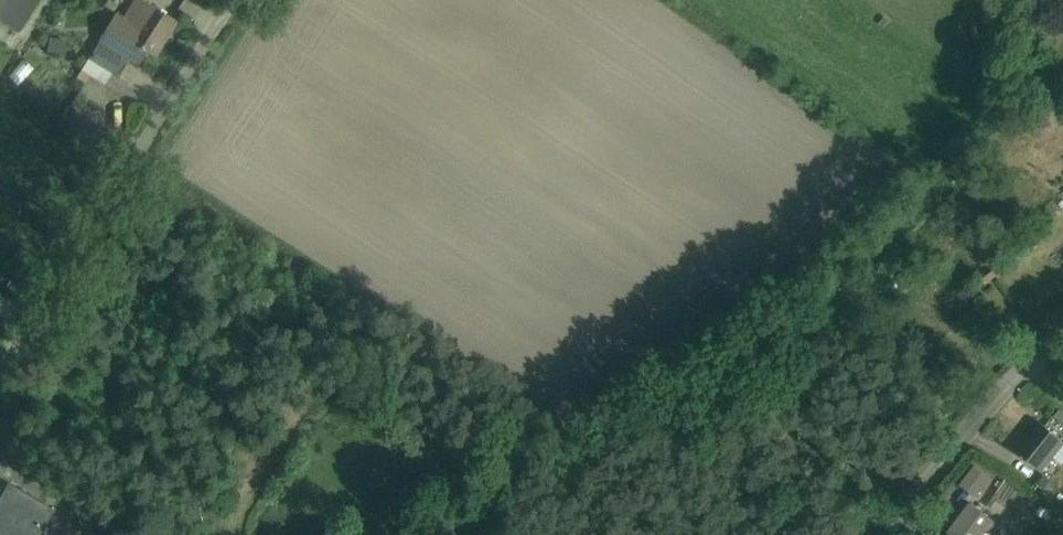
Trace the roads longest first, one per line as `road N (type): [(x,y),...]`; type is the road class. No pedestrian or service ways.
road 1 (unclassified): [(0,376),(231,0)]
road 2 (residential): [(1025,363),(888,534)]

